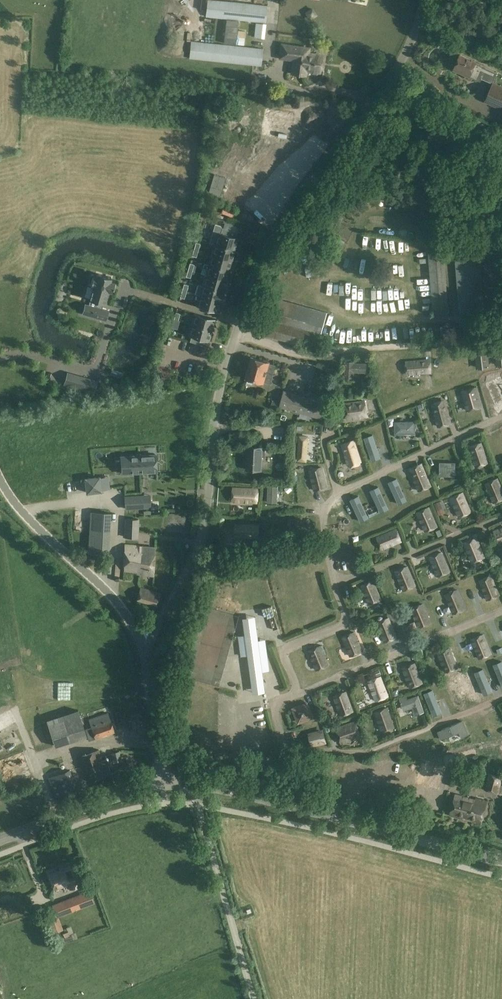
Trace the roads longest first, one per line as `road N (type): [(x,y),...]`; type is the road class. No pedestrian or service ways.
road 1 (unclassified): [(140,641),(170,606),(196,552),(220,388),(267,249),(399,65),(424,0)]
road 2 (secondary): [(501,859),(218,787),(164,784)]
road 3 (unclassified): [(140,641),(121,606),(40,531),(0,476)]
road 4 (secondary): [(0,840),(164,784)]
road 5 (unclassified): [(164,784),(140,641)]

